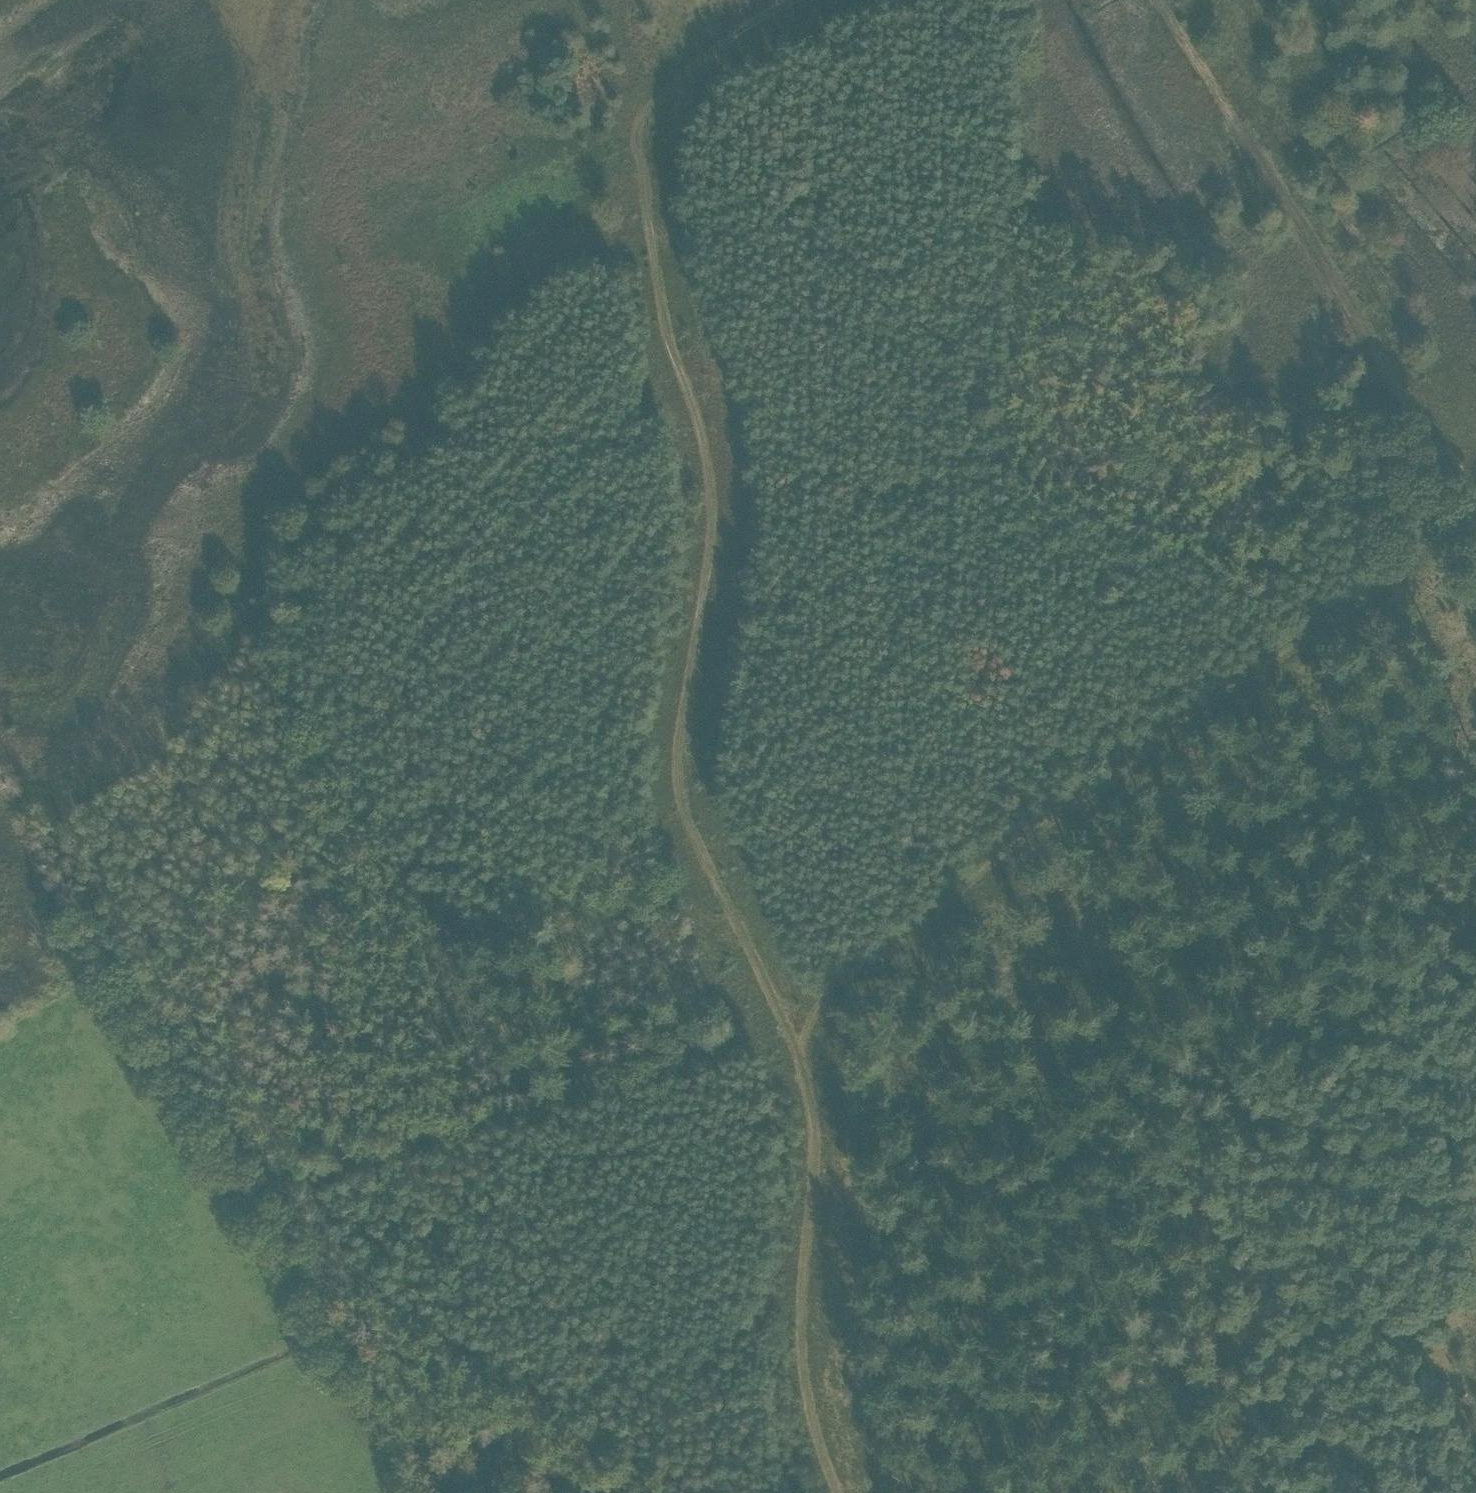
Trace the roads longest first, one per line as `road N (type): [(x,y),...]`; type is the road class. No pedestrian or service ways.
road 1 (track): [(817,1017),(802,1038),(817,1162),(800,1318),(808,1390),(844,1492)]

